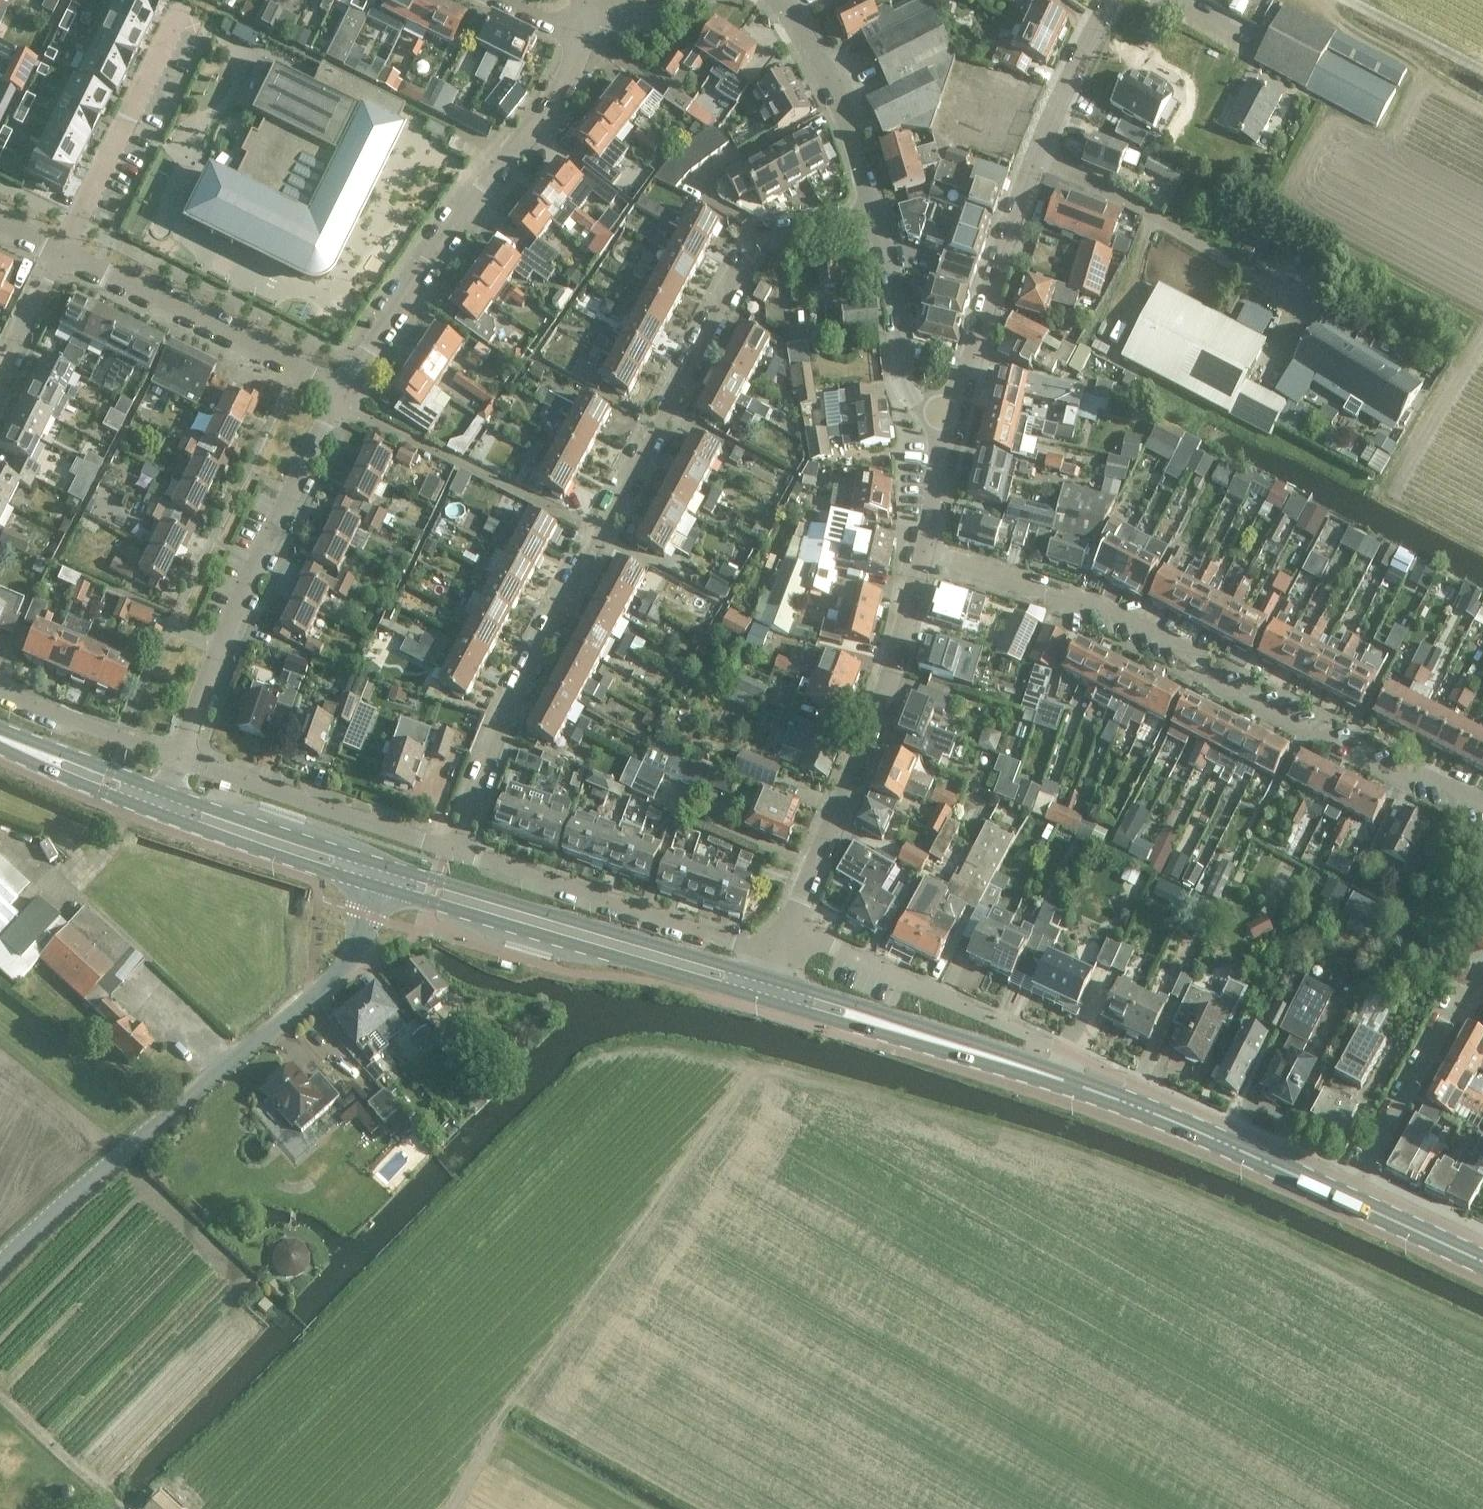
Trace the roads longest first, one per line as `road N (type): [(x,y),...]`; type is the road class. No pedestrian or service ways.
road 1 (residential): [(922,557),(1088,596),(1192,651),(1202,679),(1399,780),(1434,776),(1482,801)]
road 2 (unclassified): [(0,1264),(334,976),(379,885)]
road 3 (residential): [(601,533),(760,238),(875,216)]
road 4 (residential): [(948,415),(1031,167),(1110,0)]
road 5 (residential): [(343,389),(565,85),(584,38)]
road 6 (residential): [(790,932),(882,705),(922,557)]
road 7 (secondary): [(765,977),(386,866)]
road 8 (secondary): [(379,885),(756,996)]
road 9 (residential): [(180,756),(251,574),(336,400)]
road 10 (residential): [(452,848),(516,692),(601,533)]
road 11 (residential): [(776,955),(452,848)]
road 12 (secondary): [(756,996),(1080,1085)]
road 13 (secondary): [(1080,1085),(1022,1058),(765,977)]
road 14 (residential): [(343,389),(61,254)]
road 15 (residential): [(1067,1051),(790,932)]
road 16 (residential): [(601,533),(336,400)]
road 17 (secondary): [(1348,1199),(1080,1085)]
road 18 (residential): [(452,848),(180,756)]
road 19 (residential): [(182,3),(61,254)]
road 20 (residential): [(1482,964),(1348,1199)]
road 21 (residential): [(875,216),(837,97),(776,0)]
road 22 (secondary): [(159,813),(379,885)]
road 23 (secondary): [(386,866),(167,793)]
road 24 (residential): [(948,415),(916,403),(906,388),(875,216)]
road 25 (residential): [(180,756),(0,687)]
road 26 (secondary): [(167,793),(0,730)]
road 27 (secondary): [(0,746),(159,813)]
road 28 (track): [(123,1508),(0,1391)]
road 29 (track): [(1482,72),(1341,0)]
road 30 (secondary): [(1482,1263),(1348,1199)]
road 31 (residential): [(922,557),(948,415)]
road 32 (residential): [(0,377),(61,254)]

